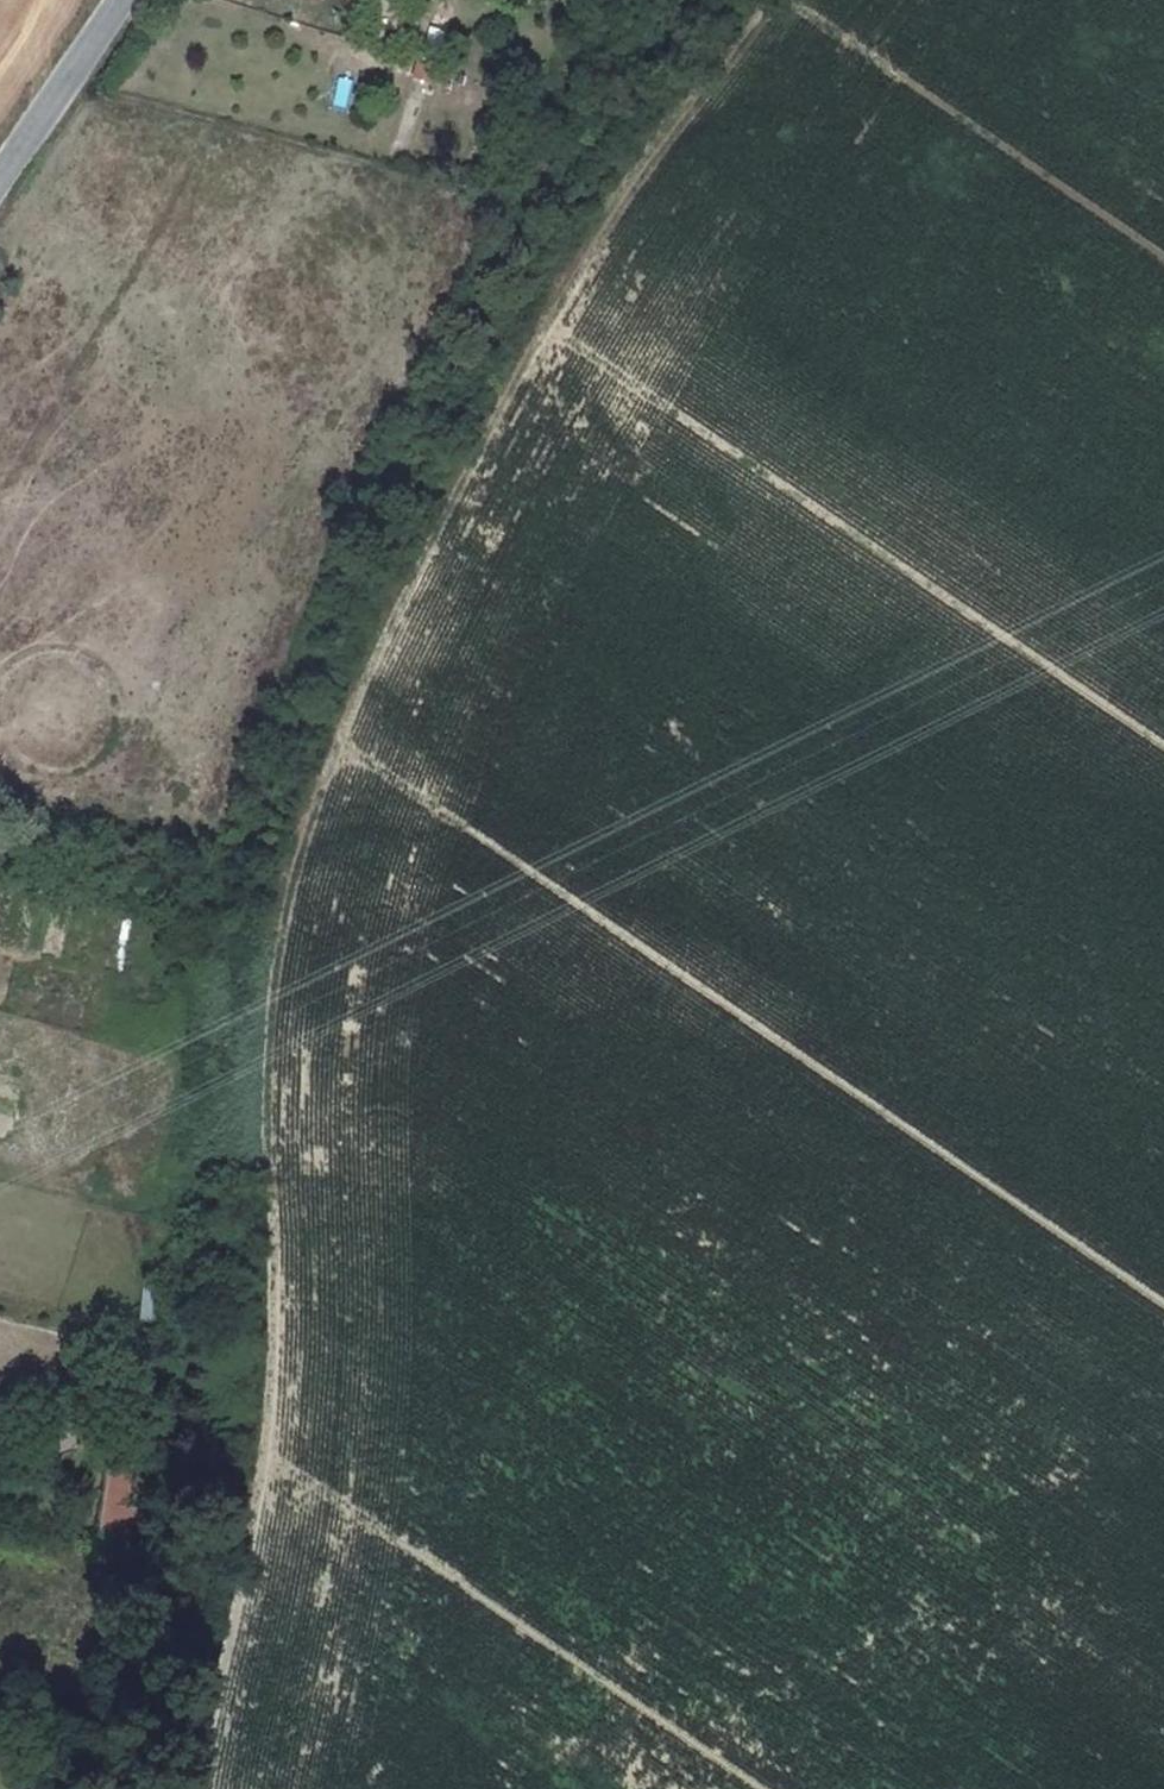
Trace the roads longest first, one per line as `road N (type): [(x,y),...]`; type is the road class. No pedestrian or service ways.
road 1 (unclassified): [(0,163),(110,0)]

